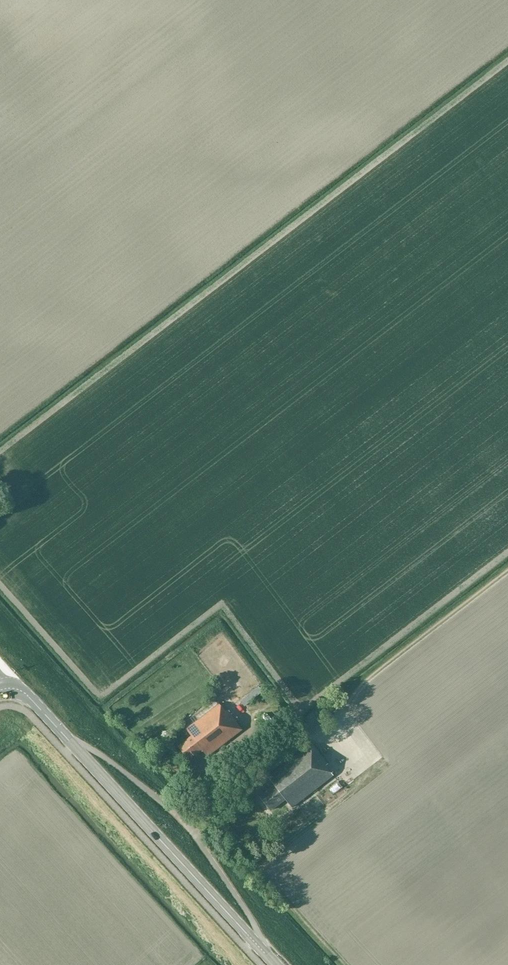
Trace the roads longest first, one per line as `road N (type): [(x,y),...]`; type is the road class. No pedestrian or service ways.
road 1 (tertiary): [(1,688),(28,695),(276,964)]

